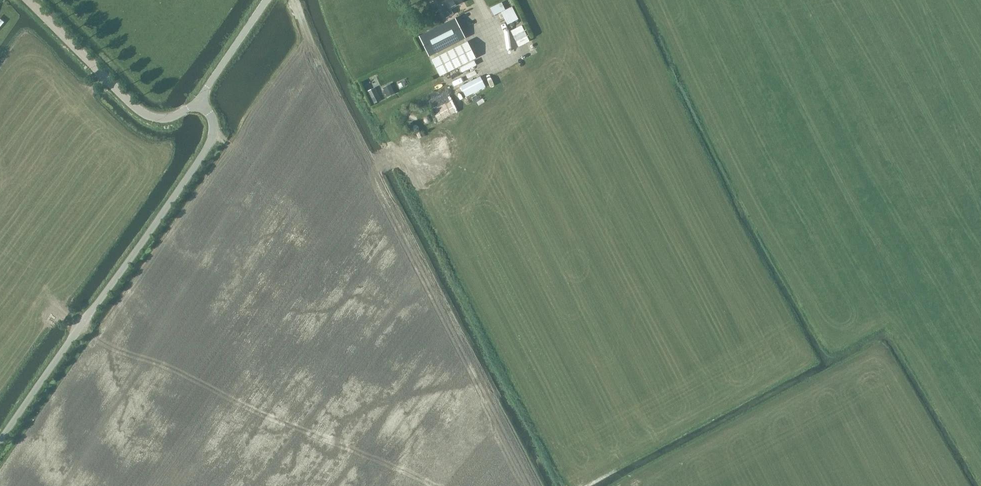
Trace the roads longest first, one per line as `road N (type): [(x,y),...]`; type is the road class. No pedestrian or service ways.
road 1 (track): [(296,0),(400,224),(542,485)]
road 2 (unclassified): [(0,441),(207,149),(213,126),(199,99)]
road 3 (unclassified): [(199,99),(167,119),(141,112),(29,0)]
road 4 (track): [(400,224),(322,180),(252,164),(212,135)]
road 5 (unclassified): [(199,99),(267,0)]

